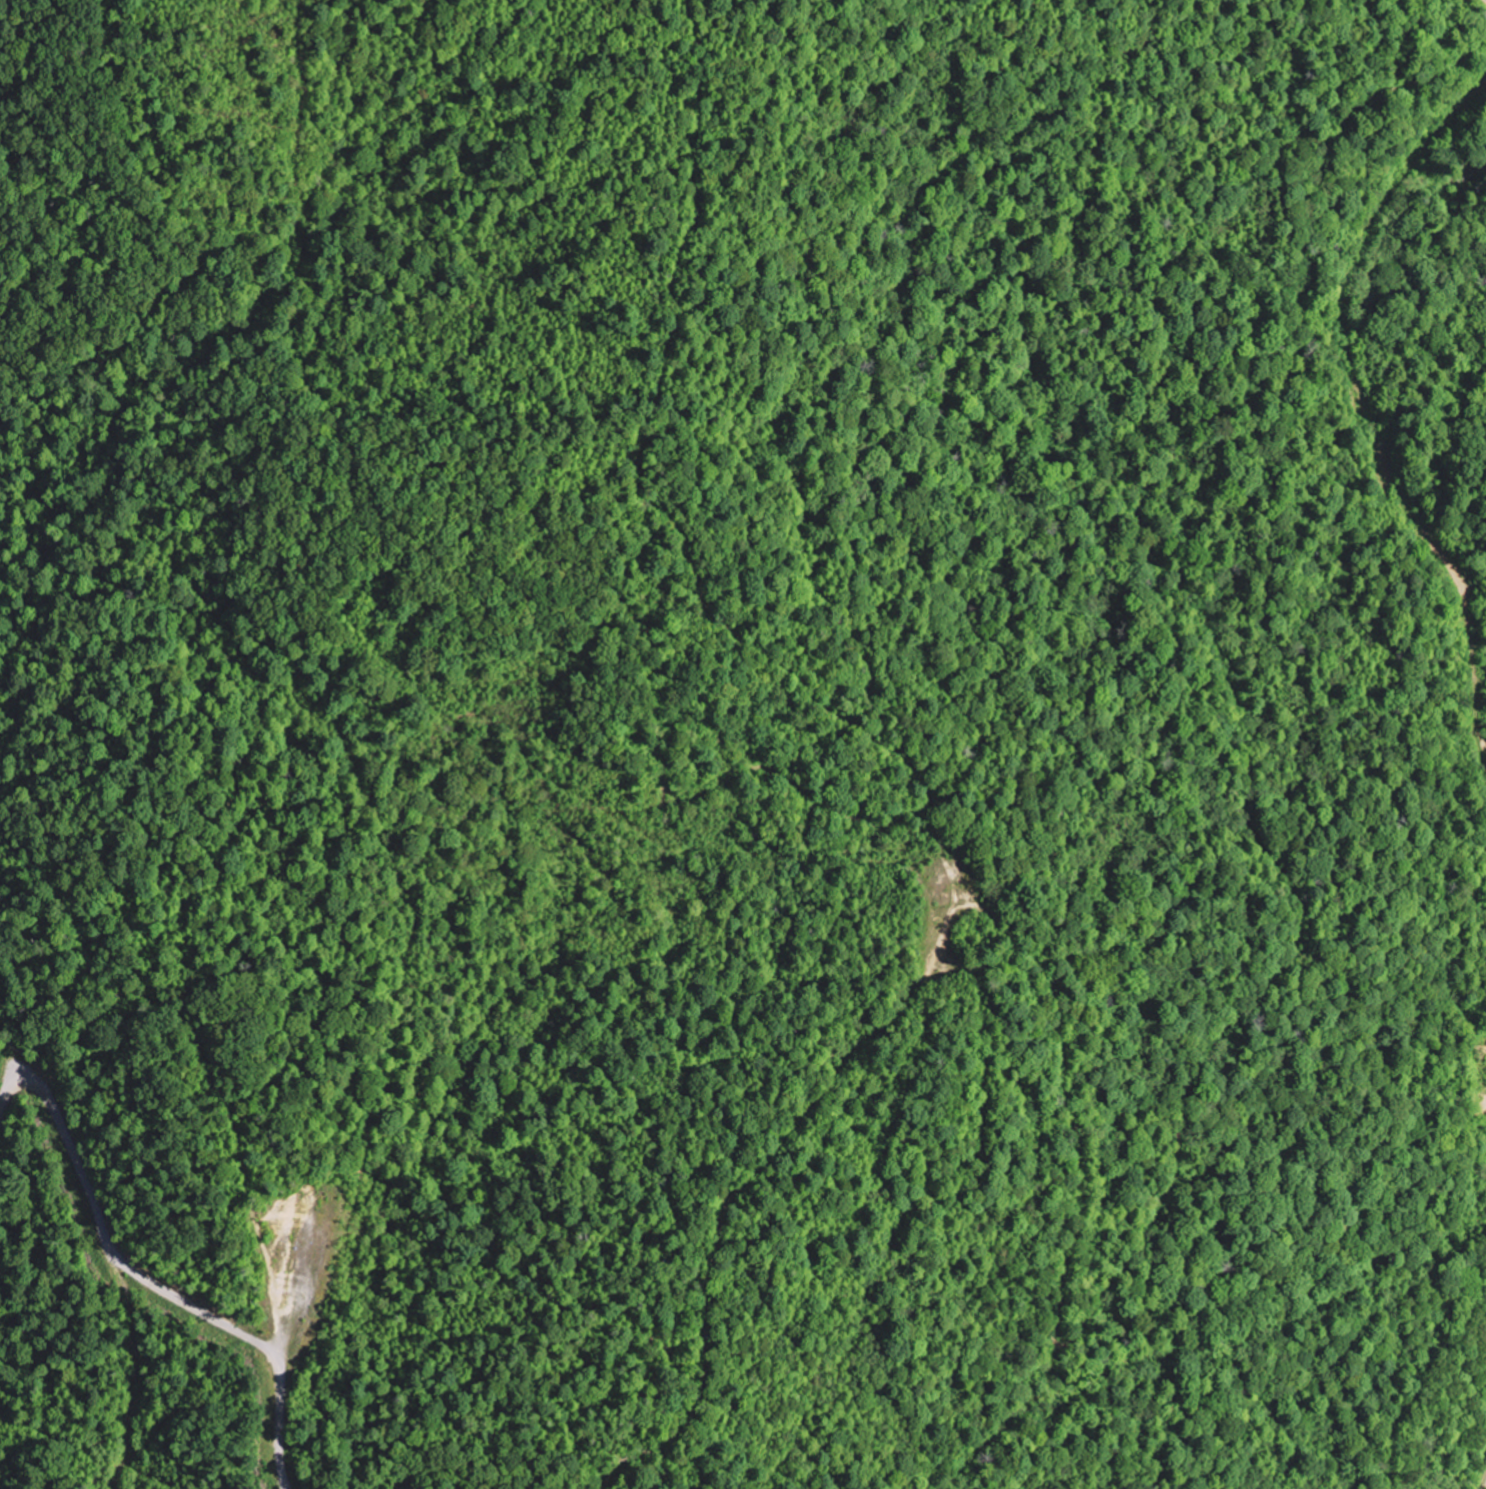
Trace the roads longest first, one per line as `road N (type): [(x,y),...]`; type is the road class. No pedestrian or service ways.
road 1 (track): [(598,1488),(623,1458),(692,1418),(703,1389),(703,1303),(723,1213),(857,1054),(912,1003),(956,891),(912,767),(707,609),(687,540),(640,488),(642,431),(659,391),(692,236),(702,61),(683,0)]
road 2 (track): [(1485,762),(1462,587),(1385,465),(1352,367),(1345,316),(1387,203),(1440,126),(1485,79)]

